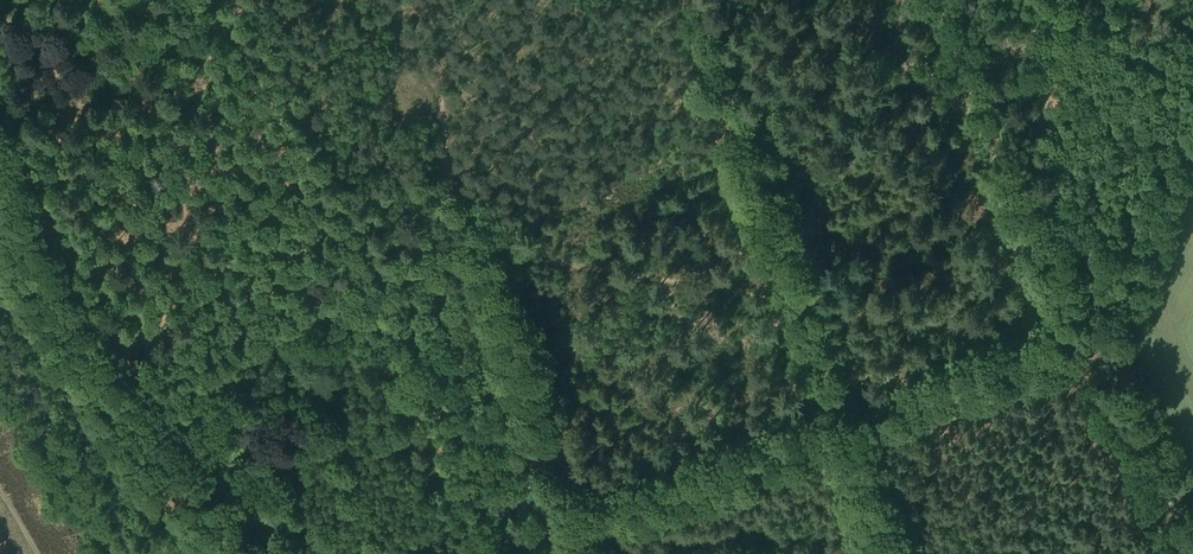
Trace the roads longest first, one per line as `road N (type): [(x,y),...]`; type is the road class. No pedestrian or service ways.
road 1 (track): [(181,0),(270,156),(304,191),(359,225),(1052,348)]
road 2 (track): [(686,0),(893,553)]
road 3 (track): [(379,0),(439,93),(446,184),(572,525)]
road 4 (track): [(1052,348),(572,525)]
road 5 (track): [(0,211),(46,306),(117,411),(185,492),(266,553)]
road 6 (track): [(1091,335),(929,0)]
road 7 (track): [(236,0),(218,59),(0,21)]
road 8 (track): [(1192,548),(1091,335)]
road 9 (track): [(1091,335),(1124,317),(1192,176)]

